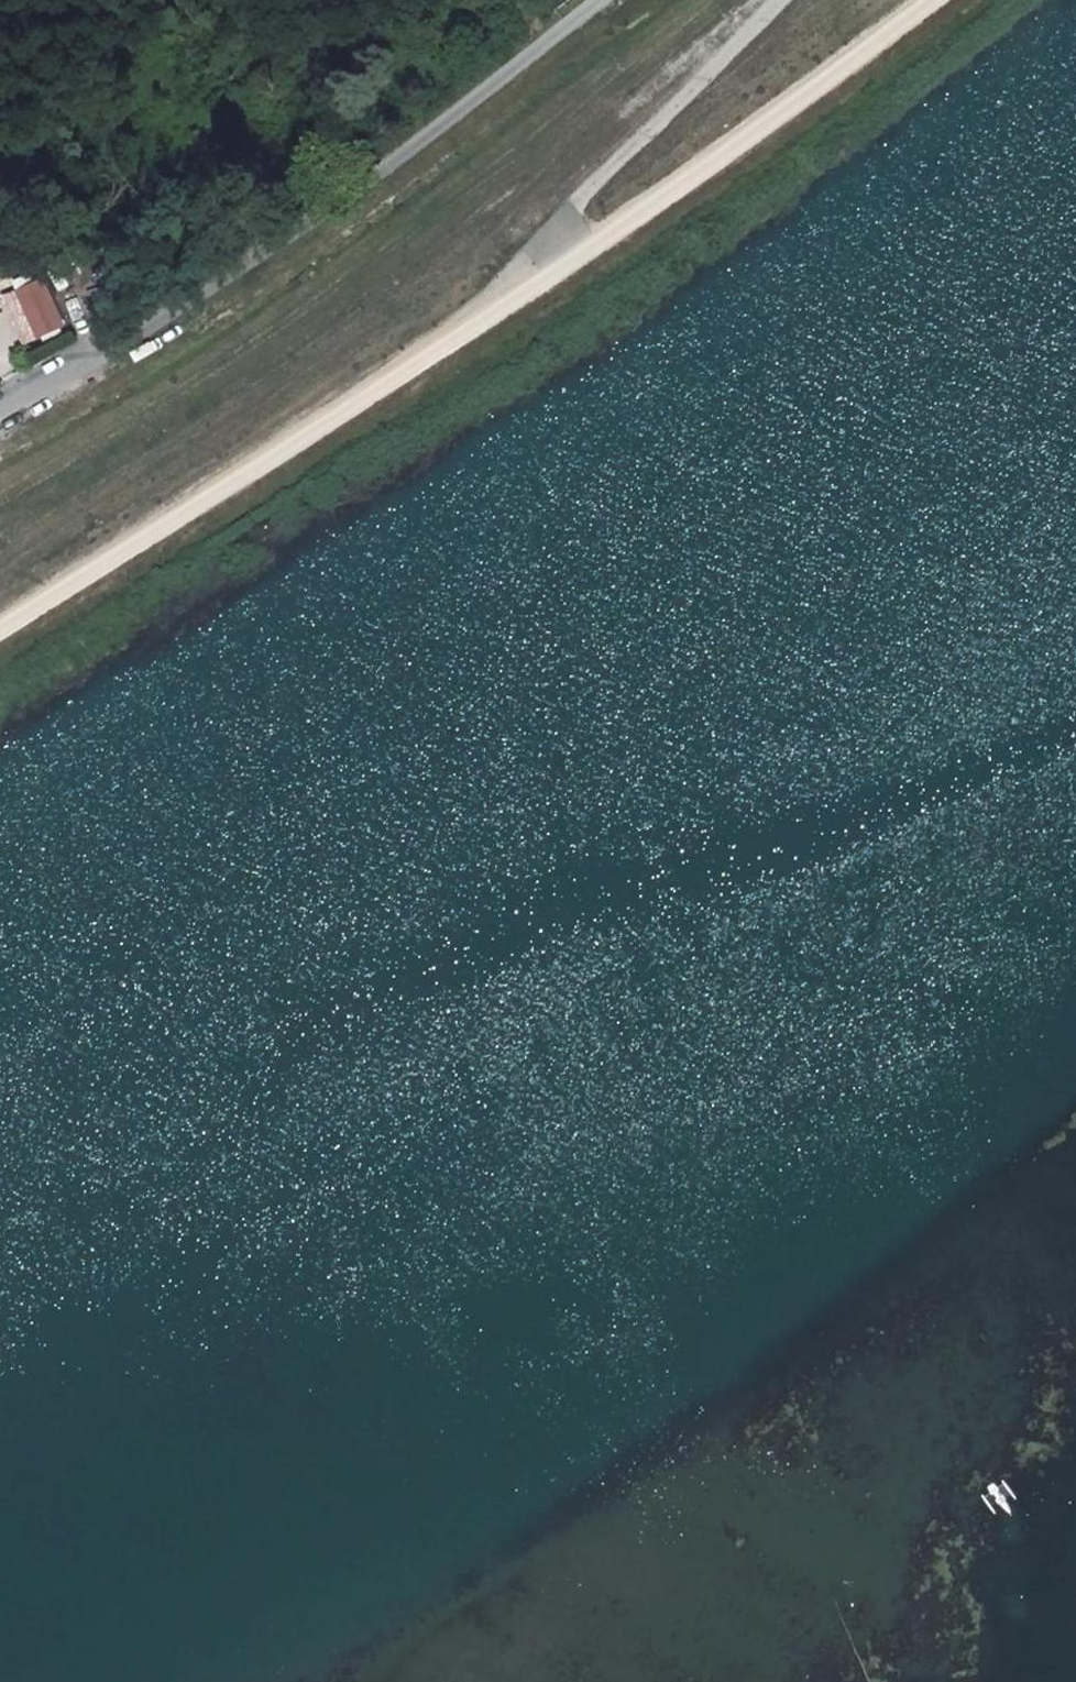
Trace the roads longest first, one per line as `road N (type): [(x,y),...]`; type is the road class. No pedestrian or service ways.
road 1 (residential): [(0,414),(354,206),(611,0)]
road 2 (track): [(535,284),(525,267),(552,224),(779,0)]

